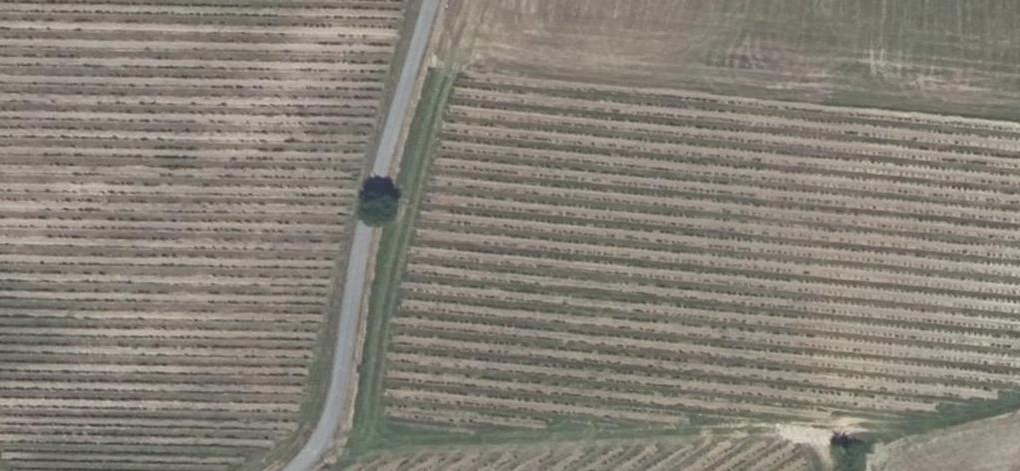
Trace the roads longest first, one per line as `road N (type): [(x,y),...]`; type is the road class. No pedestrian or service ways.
road 1 (unclassified): [(309,470),(320,465),(340,402),(439,0)]

